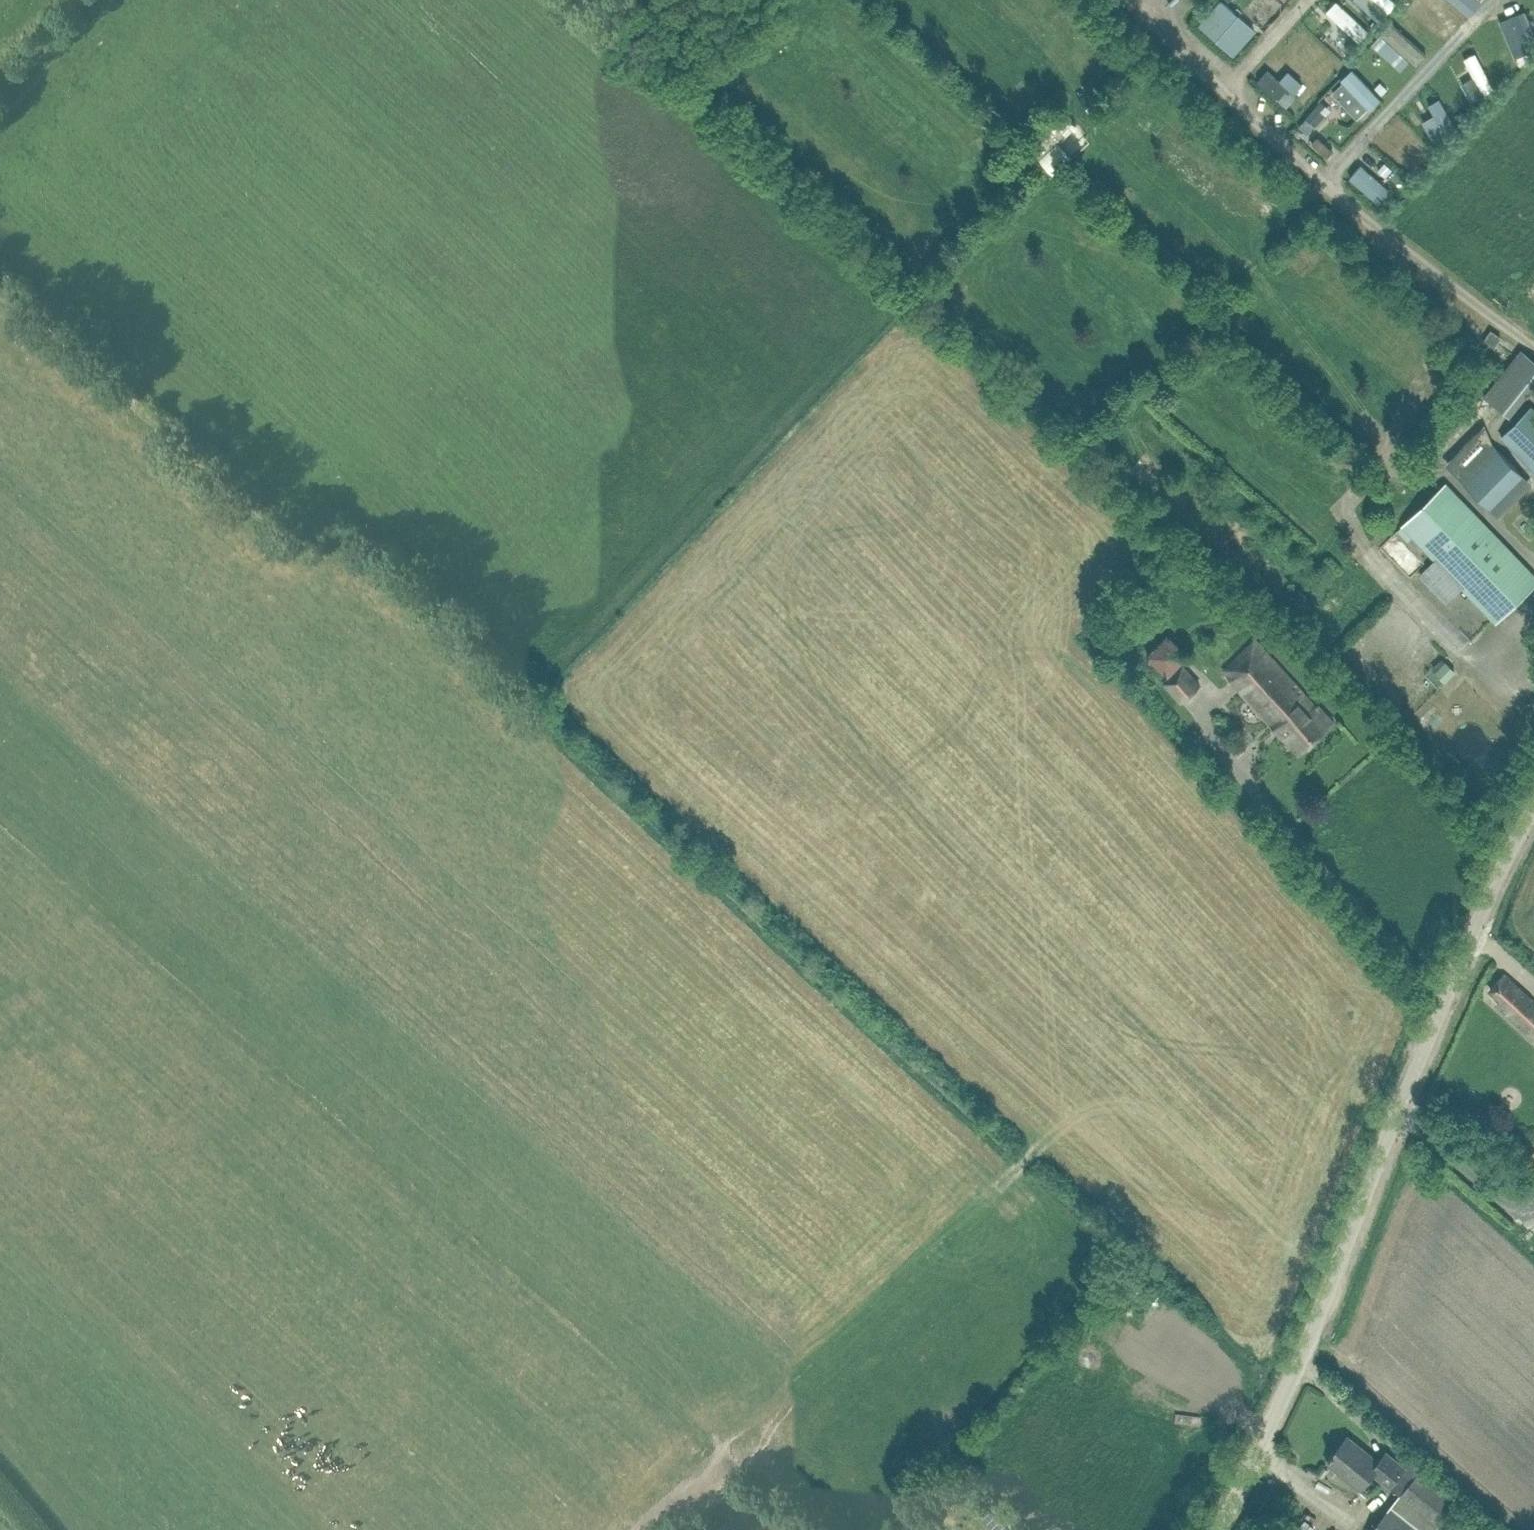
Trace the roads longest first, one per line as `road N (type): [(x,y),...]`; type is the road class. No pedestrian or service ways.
road 1 (unclassified): [(1216,1529),(1302,1356),(1459,964),(1533,809)]

